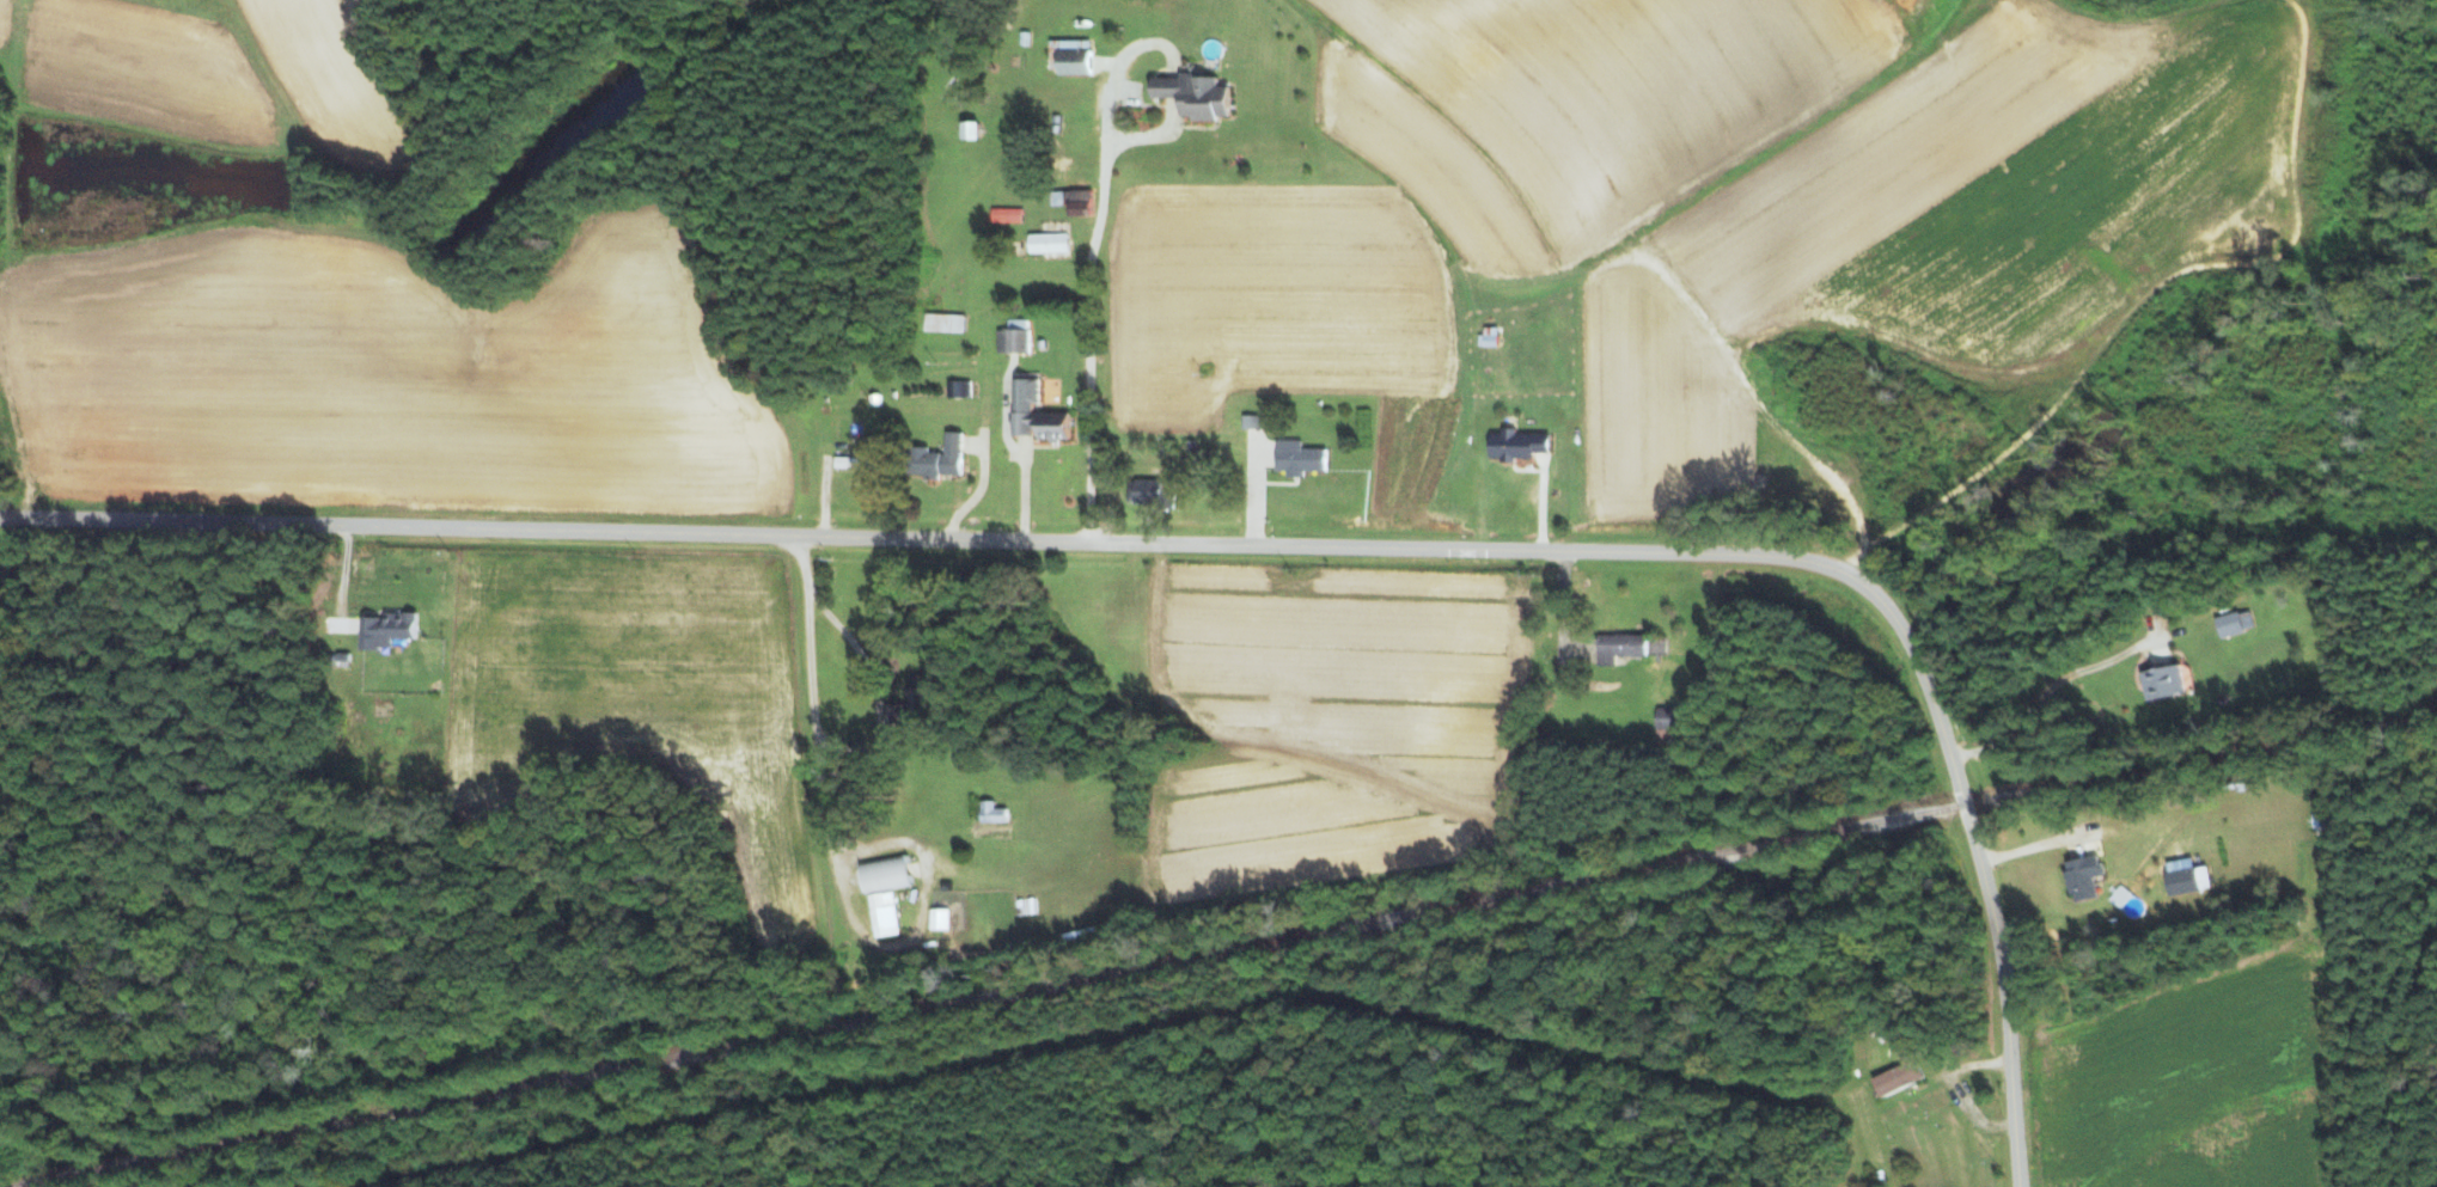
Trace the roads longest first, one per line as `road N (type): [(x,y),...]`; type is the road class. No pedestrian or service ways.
road 1 (residential): [(2023,1186),(1986,887),(1925,678),(1893,616),(1863,582),(1824,564),(1749,553),(0,517)]

